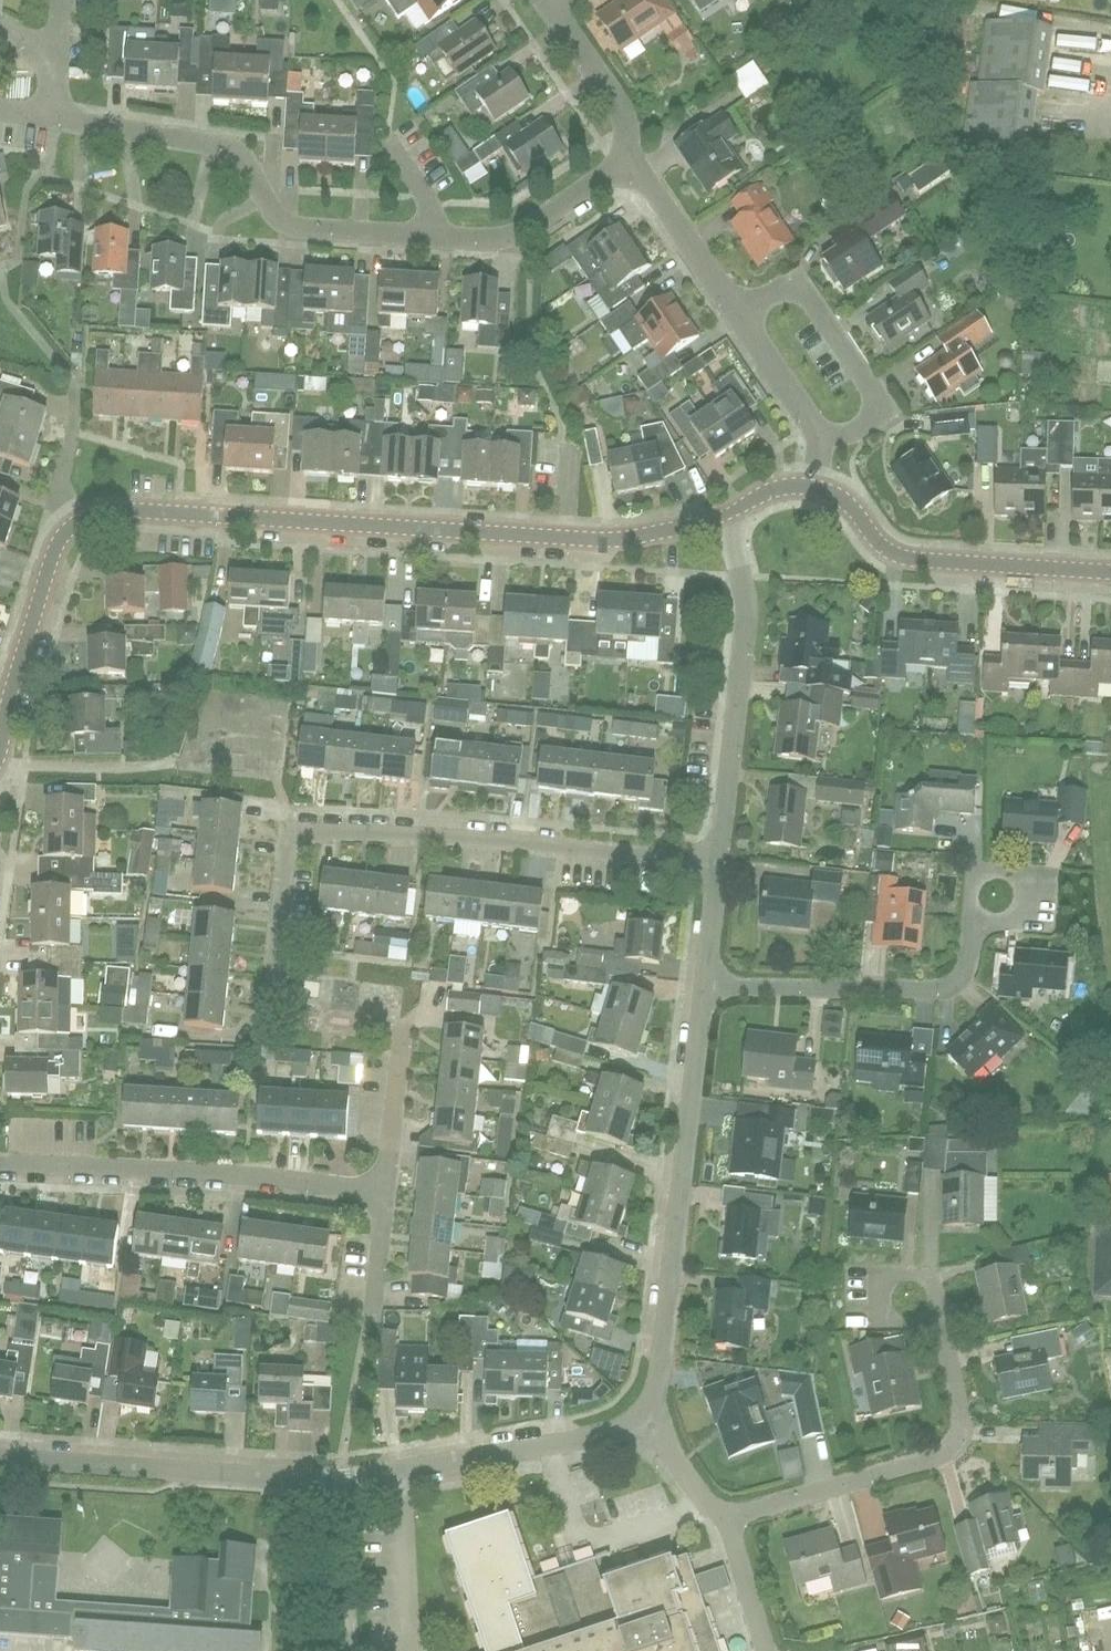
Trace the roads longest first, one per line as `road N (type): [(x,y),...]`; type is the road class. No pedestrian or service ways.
road 1 (residential): [(0,740),(50,562),(68,530),(97,511),(598,541),(723,517)]
road 2 (residential): [(649,1427),(342,1479),(0,1458)]
road 3 (residential): [(54,121),(235,160),(292,229),(504,240),(628,168)]
road 4 (residential): [(275,940),(287,828),(714,868)]
road 5 (residential): [(649,1427),(699,983)]
road 6 (residential): [(728,1520),(956,1445),(963,1420),(935,1308)]
road 7 (residential): [(380,1196),(266,1181),(0,1168)]
road 8 (residential): [(699,983),(938,992),(963,972),(972,929),(1020,923)]
road 9 (residential): [(714,868),(746,621),(723,517)]
road 10 (residential): [(1110,573),(895,555),(848,504),(814,487)]
road 11 (residential): [(820,442),(862,428),(871,401),(806,301),(778,290),(730,310)]
road 12 (residential): [(628,168),(532,5)]
road 13 (residential): [(730,310),(628,168)]
road 14 (residential): [(380,1196),(401,1023)]
road 15 (residential): [(820,442),(730,310)]
road 16 (residential): [(935,1308),(926,1280),(906,1274),(888,1285),(883,1305),(893,1322),(913,1327),(931,1317)]
road 17 (residential): [(767,1650),(728,1520)]
road 18 (residential): [(728,1520),(649,1427)]

